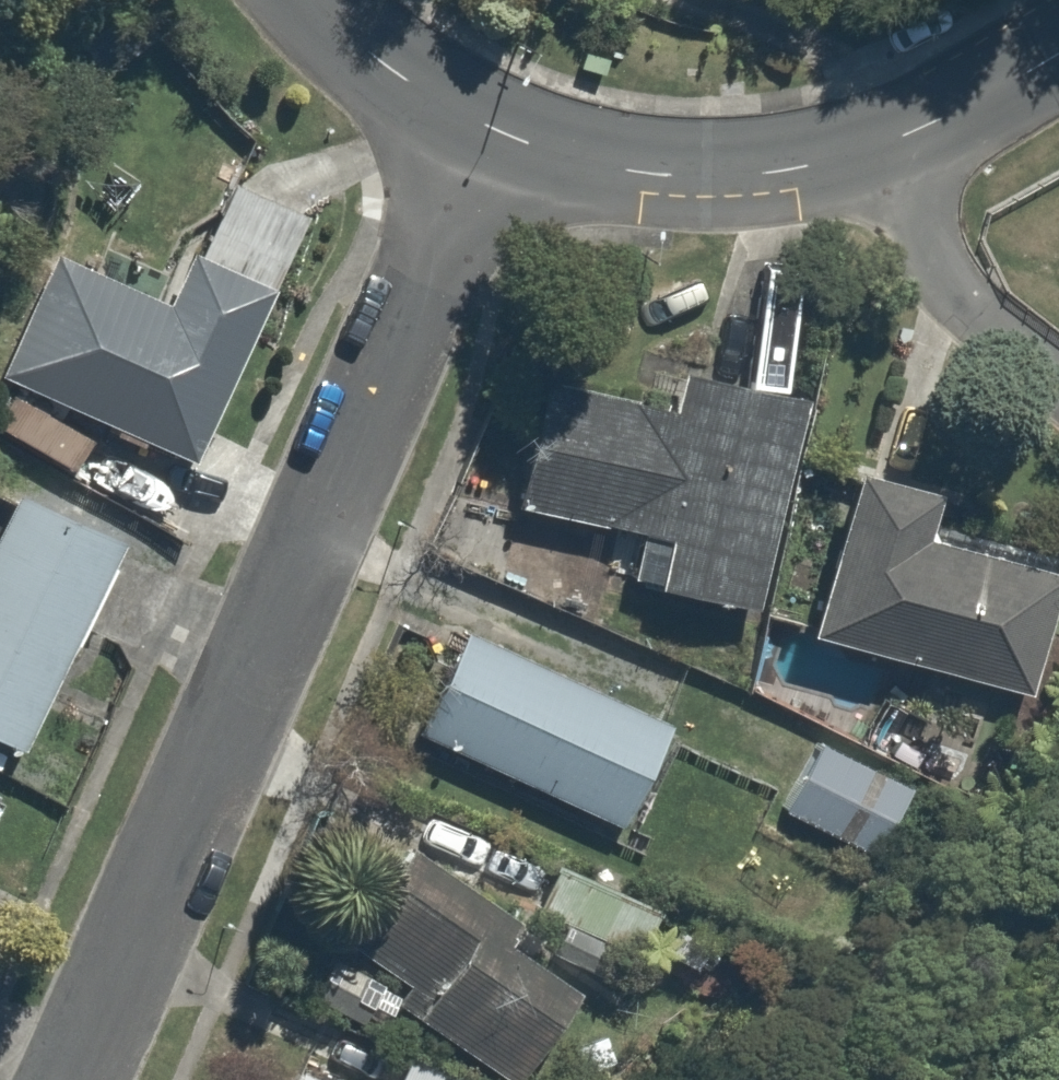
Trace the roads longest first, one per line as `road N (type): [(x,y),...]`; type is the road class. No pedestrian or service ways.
road 1 (residential): [(462,144),(43,1079)]
road 2 (residential): [(863,143),(756,172),(615,174),(462,144)]
road 3 (residential): [(863,143),(932,266),(1058,381)]
road 4 (residential): [(462,144),(302,20),(288,0)]
road 5 (residential): [(1058,48),(863,143)]

